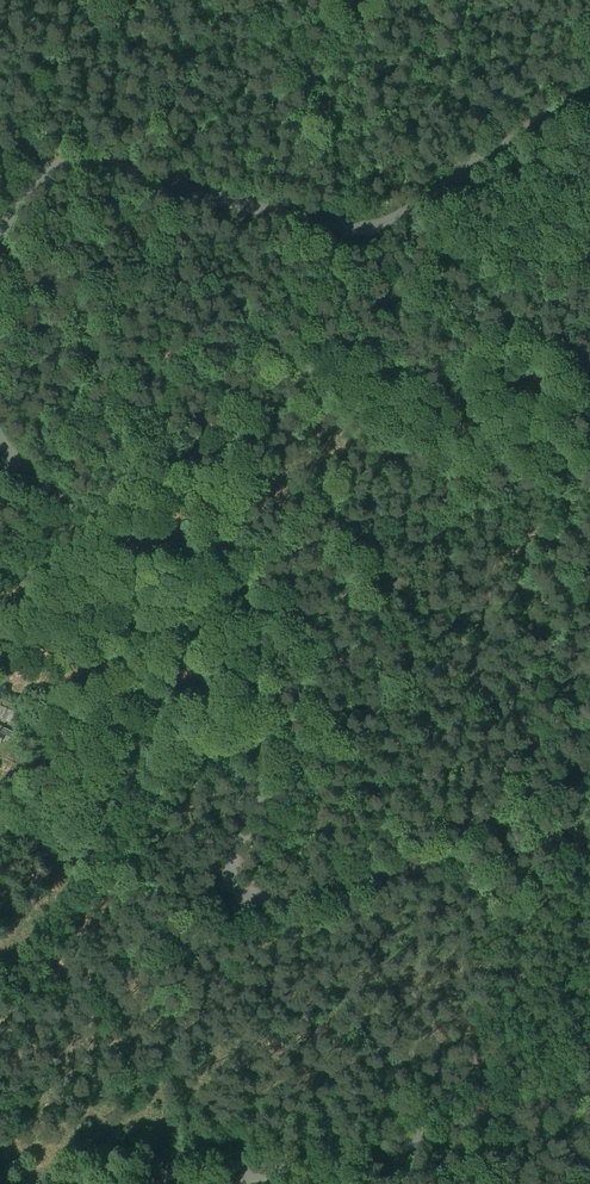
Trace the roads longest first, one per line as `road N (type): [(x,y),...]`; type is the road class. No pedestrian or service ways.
road 1 (unclassified): [(589,768),(377,877),(265,901),(248,895),(229,875),(265,774),(249,553),(231,542),(105,530),(23,470),(0,435)]
road 2 (unclassified): [(0,245),(31,183),(74,163),(349,226),(382,223),(589,90)]
road 3 (unclassified): [(229,1173),(367,1158),(589,1072)]
road 4 (unclassified): [(229,1173),(146,1170),(26,1183)]

